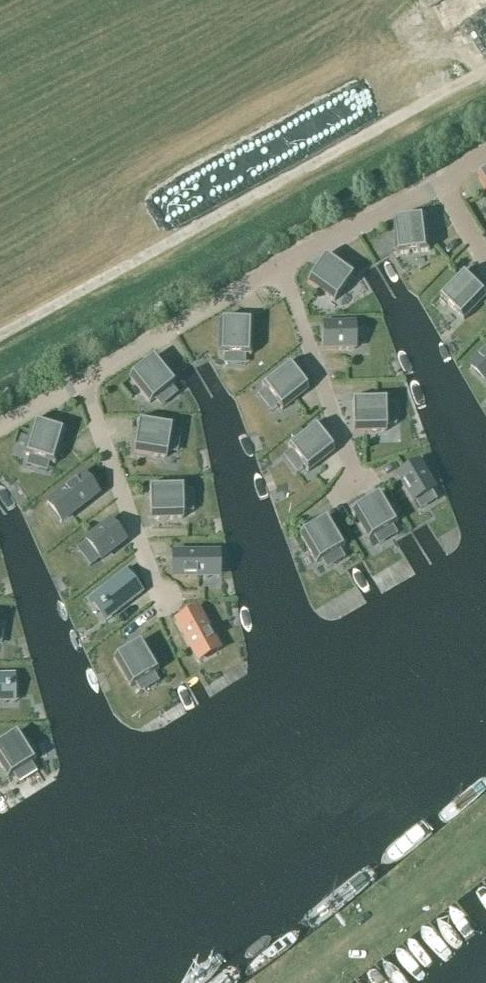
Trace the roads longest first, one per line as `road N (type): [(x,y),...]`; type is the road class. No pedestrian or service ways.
road 1 (track): [(485,69),(0,334)]

